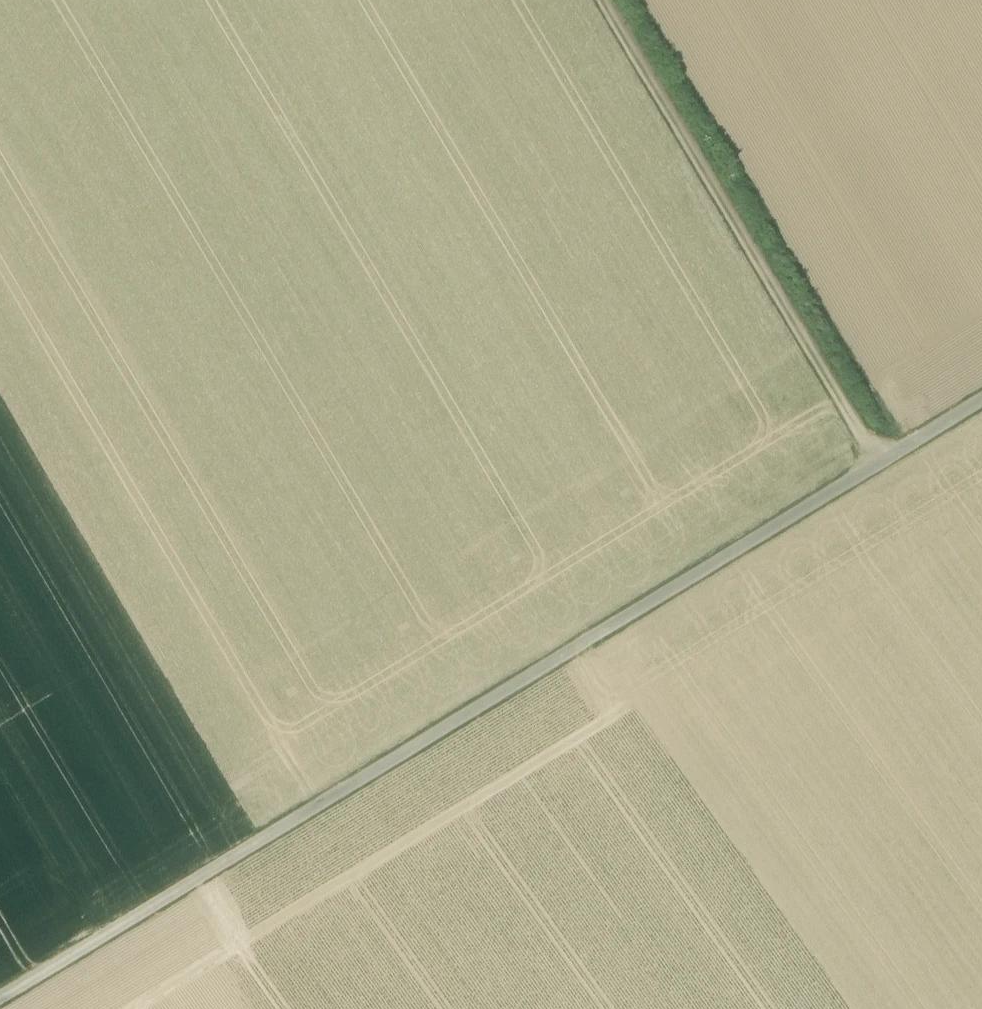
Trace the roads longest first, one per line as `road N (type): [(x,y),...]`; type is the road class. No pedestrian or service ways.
road 1 (track): [(981,392),(877,460),(599,612),(0,983)]
road 2 (track): [(877,460),(603,0)]

